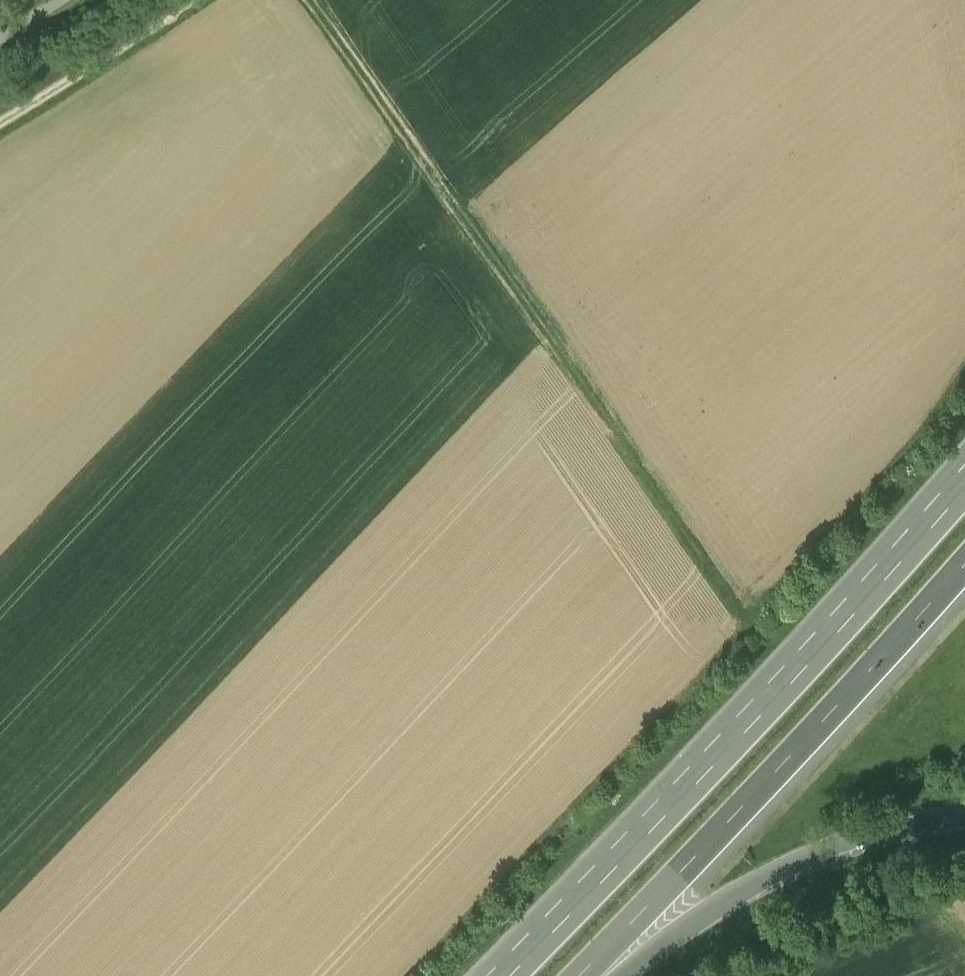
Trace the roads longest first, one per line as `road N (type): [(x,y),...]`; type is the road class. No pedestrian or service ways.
road 1 (track): [(309,0),(737,617)]
road 2 (motorway): [(964,485),(509,975)]
road 3 (motorway): [(578,975),(964,562)]
road 4 (motorway): [(623,975),(707,915),(804,862),(964,815)]
road 5 (track): [(192,0),(0,124)]

